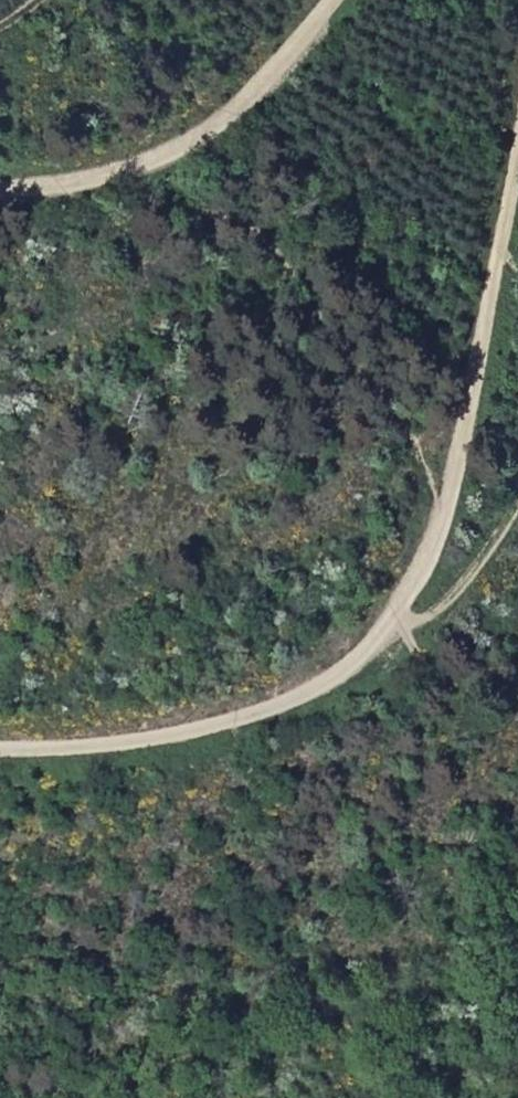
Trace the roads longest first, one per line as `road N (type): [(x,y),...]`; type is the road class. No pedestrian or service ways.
road 1 (unclassified): [(517,125),(471,393),(419,564),(375,647),(289,701),(212,727),(0,749)]
road 2 (unclassified): [(0,185),(83,179),(161,153),(237,104),(332,0)]
road 3 (track): [(517,505),(453,602),(375,647)]

